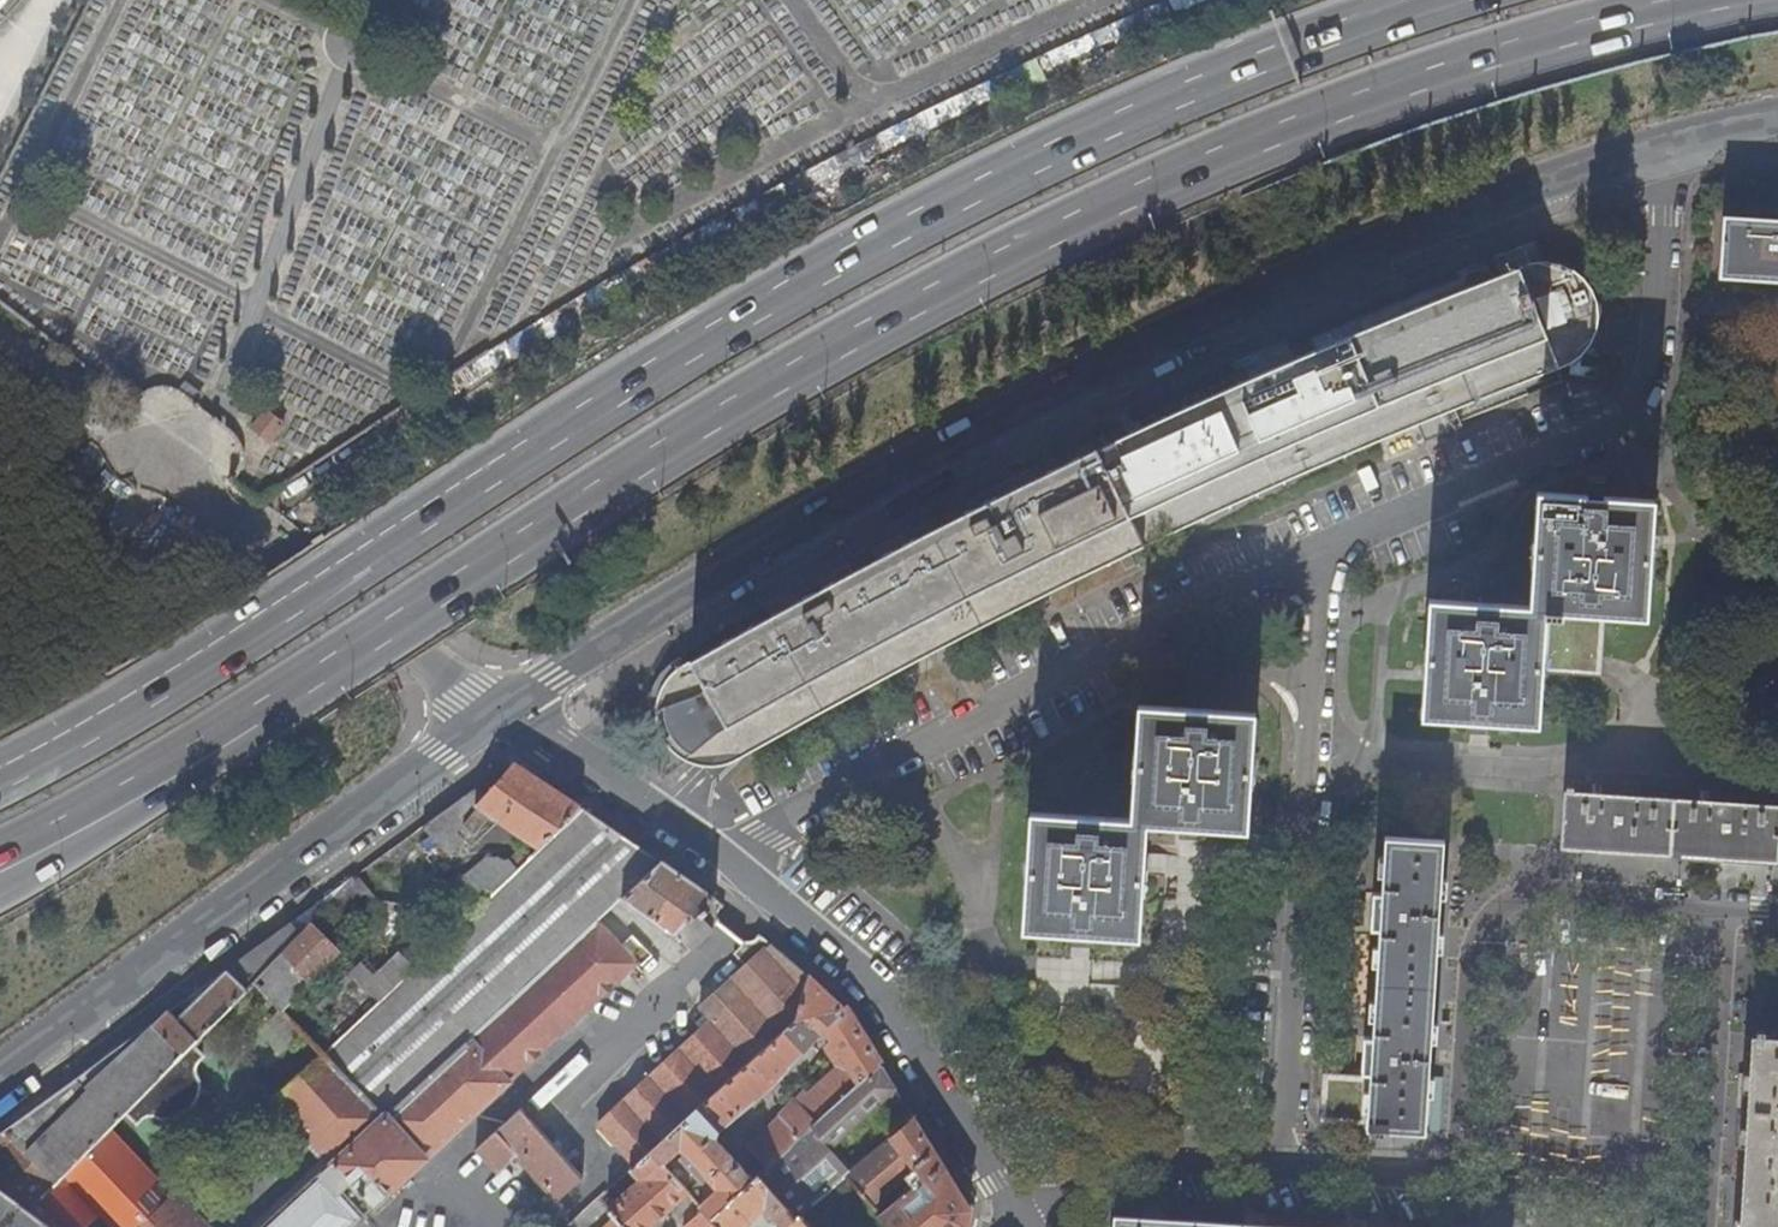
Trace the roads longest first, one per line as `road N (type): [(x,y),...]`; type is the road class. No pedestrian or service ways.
road 1 (trunk): [(100,797),(807,369),(1206,161),(1514,51),(1703,0)]
road 2 (trunk): [(1441,0),(1176,93),(773,297),(115,715),(0,776)]
road 3 (secondary): [(1667,140),(1338,261),(1053,390),(802,524),(505,710)]
road 4 (residential): [(1724,908),(1552,890),(1509,899),(1482,925),(1471,957),(1457,1177),(1281,1169)]
road 5 (secondary): [(505,710),(0,1069)]
road 6 (residential): [(1325,548),(1618,418),(1655,357),(1667,140)]
road 7 (residential): [(1312,671),(1281,1169)]
road 8 (residential): [(1022,1222),(884,988),(739,868)]
road 9 (residential): [(739,868),(783,818),(1118,643)]
road 10 (residential): [(1703,1226),(1724,908)]
road 11 (residential): [(739,868),(505,710)]
road 12 (residential): [(1281,1169),(1120,1163),(1022,1222)]
road 13 (unclassified): [(505,710),(286,557)]
road 14 (residential): [(1118,643),(1325,548)]
road 15 (residential): [(1118,643),(1312,671)]
road 16 (unclassified): [(165,470),(286,557)]
road 17 (residential): [(1325,548),(1312,671)]
road 18 (trunk): [(0,867),(100,797)]

